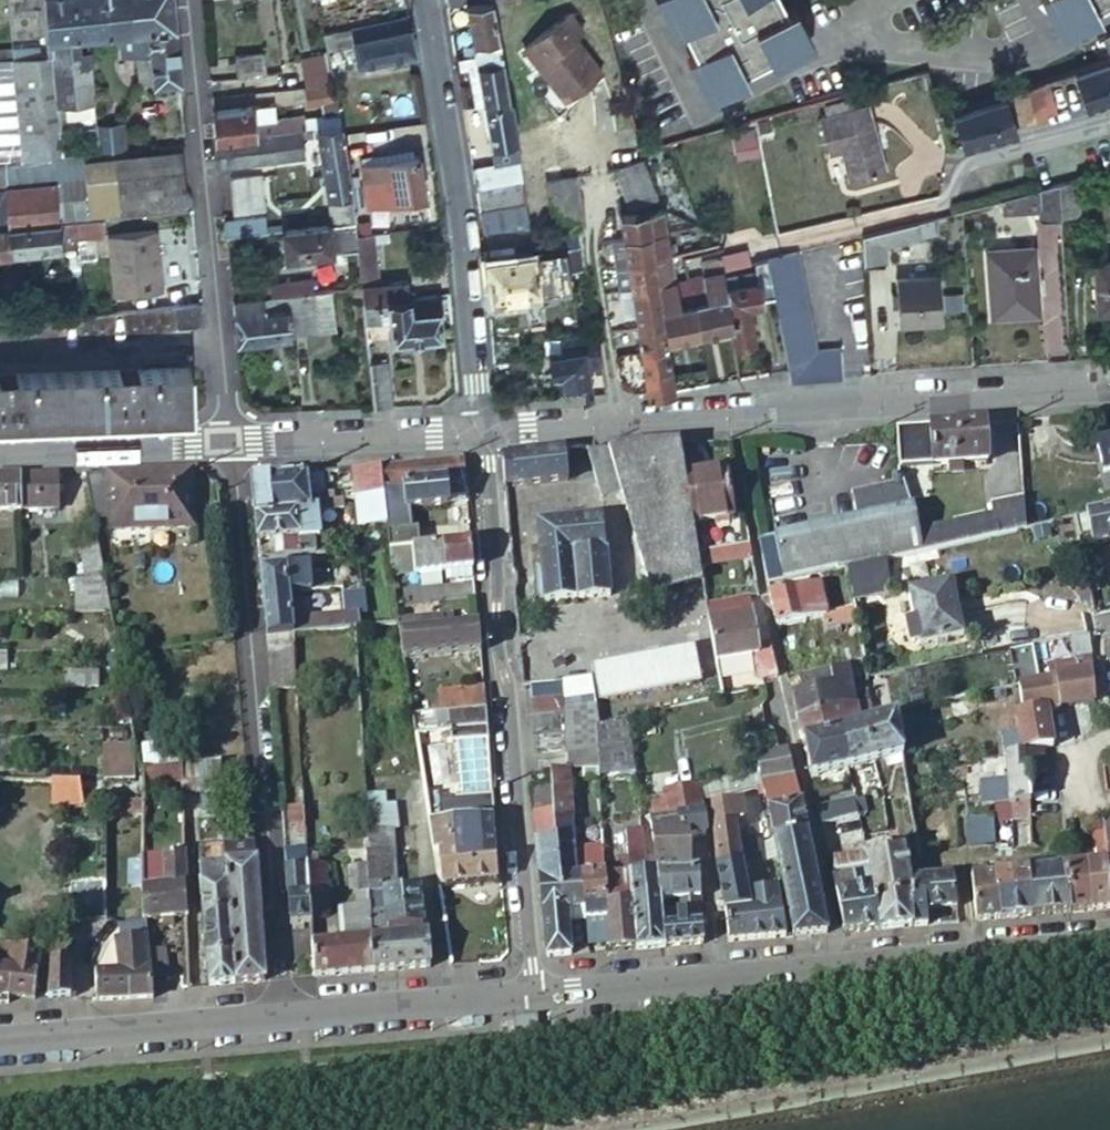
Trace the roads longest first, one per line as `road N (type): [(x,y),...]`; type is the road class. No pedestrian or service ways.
road 1 (residential): [(477,432),(1109,385)]
road 2 (residential): [(531,989),(1109,943)]
road 3 (residential): [(282,1012),(228,439)]
road 4 (residential): [(477,432),(531,989)]
road 5 (residential): [(228,439),(186,0)]
road 6 (residential): [(424,0),(458,215),(477,432)]
road 7 (residential): [(735,246),(946,198),(962,153),(1109,120)]
road 8 (residential): [(645,0),(693,108),(859,42)]
road 9 (residential): [(0,1038),(282,1012)]
road 10 (residential): [(282,1012),(531,989)]
road 11 (residential): [(228,439),(477,432)]
road 12 (residential): [(0,447),(228,439)]
road 13 (residential): [(859,42),(983,57),(1045,44)]

